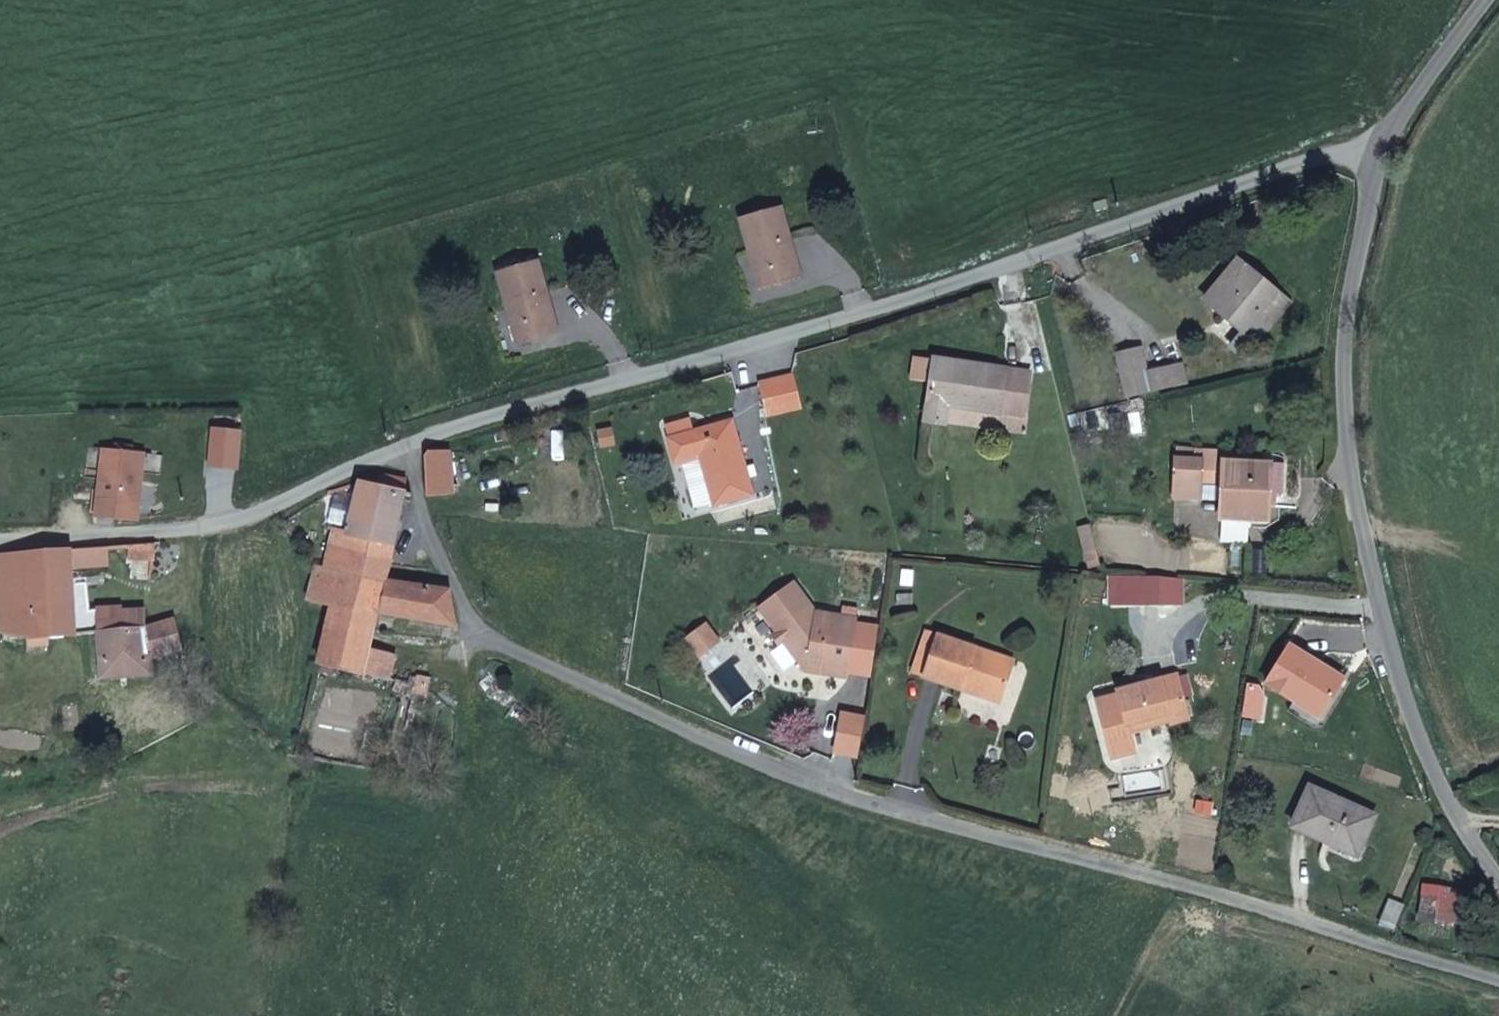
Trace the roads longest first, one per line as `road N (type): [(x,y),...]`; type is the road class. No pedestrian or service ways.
road 1 (unclassified): [(1498,872),(1447,788),(1387,635),(1353,460),(1351,331),(1374,218),(1378,143),(1491,0)]

